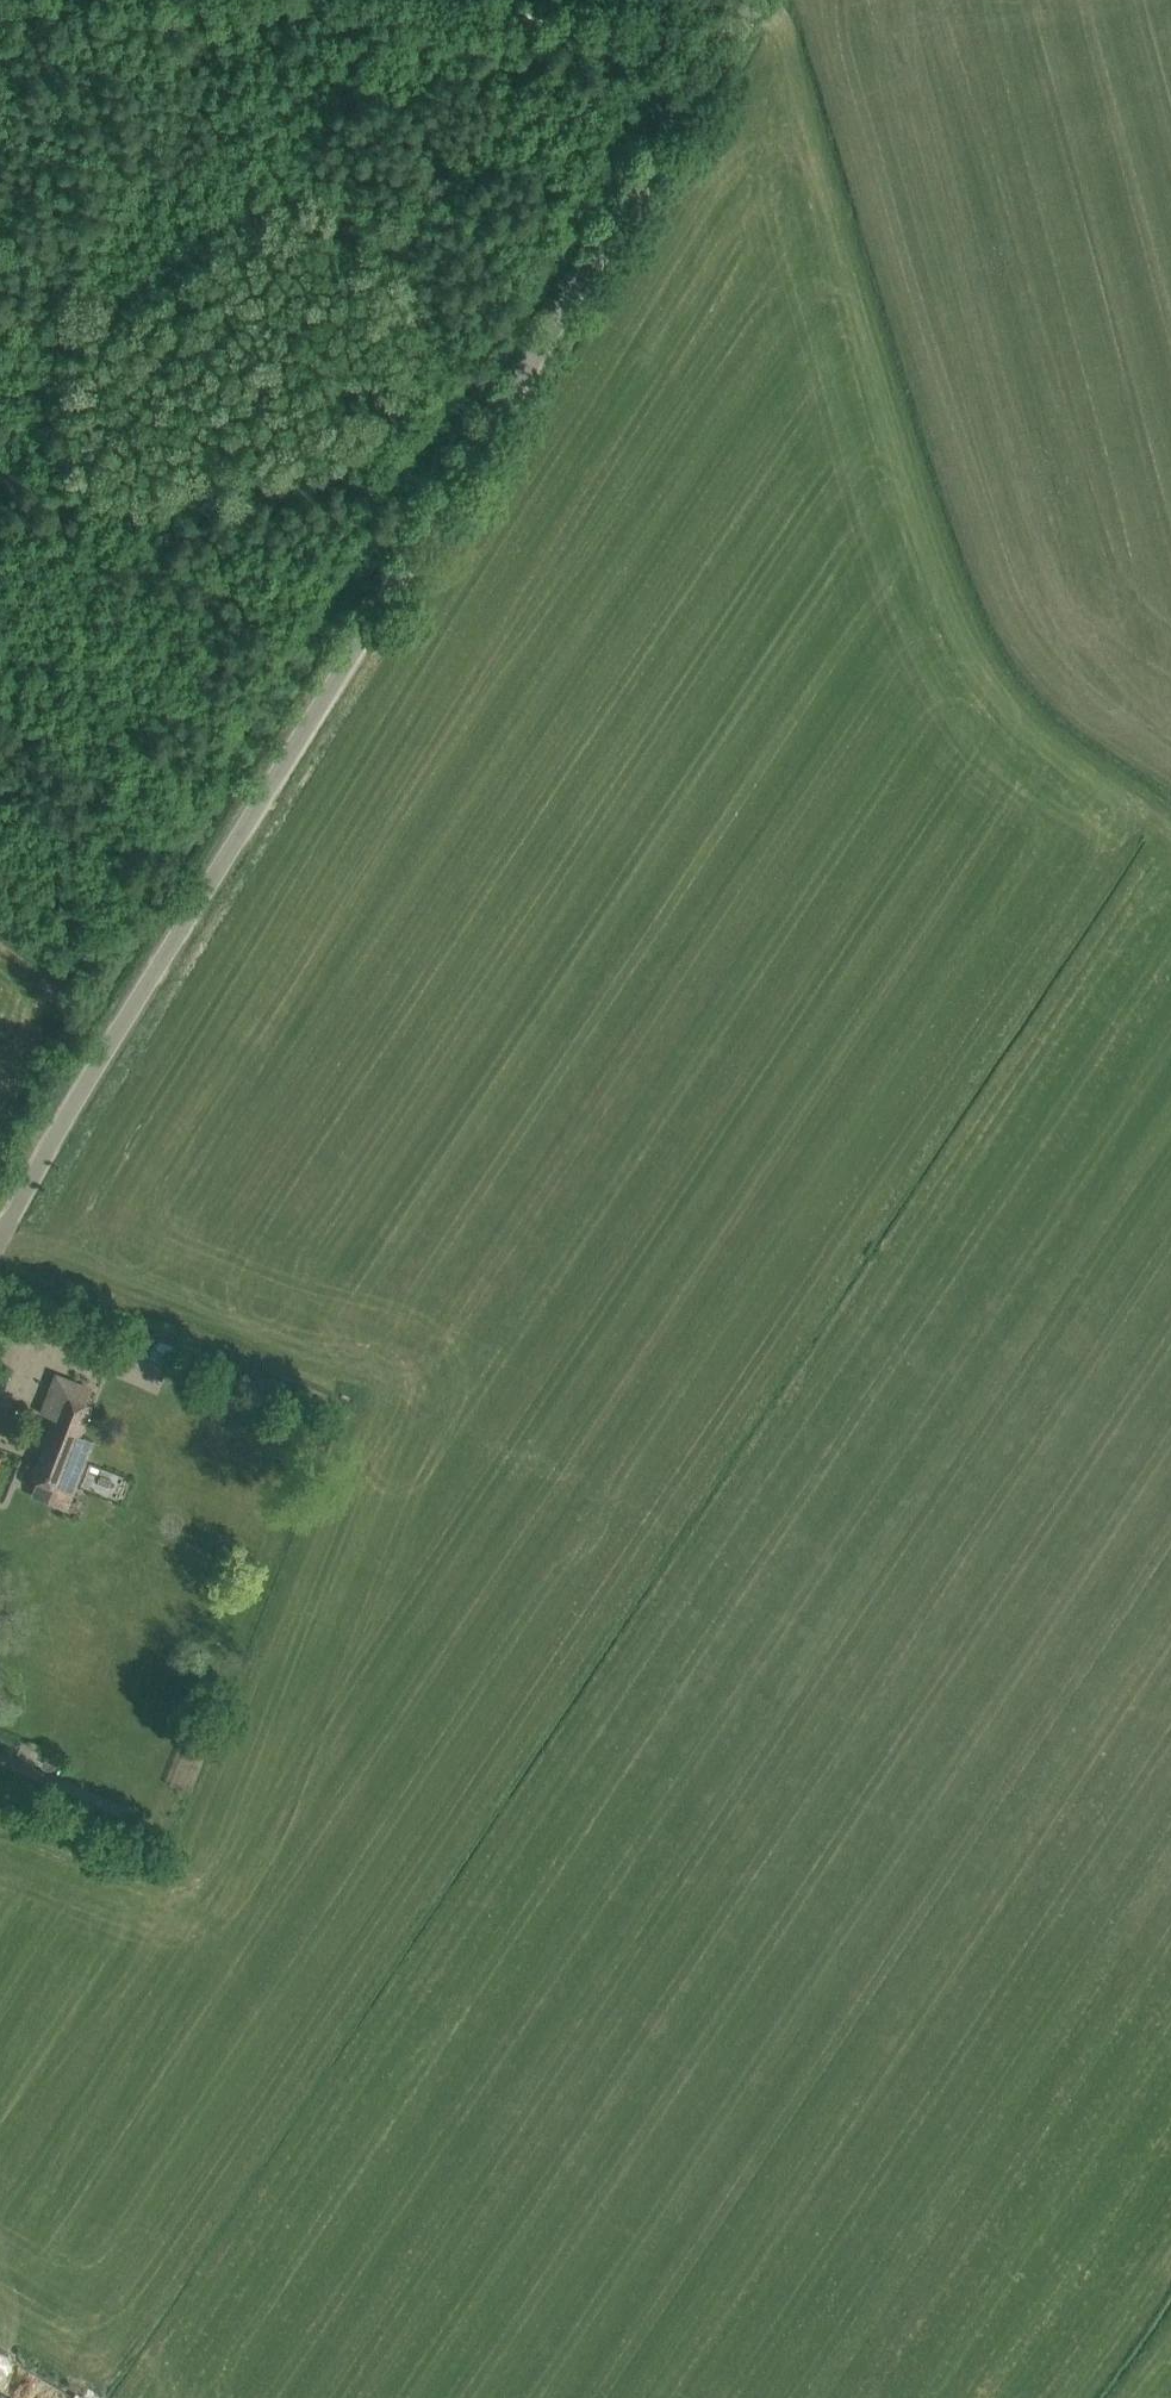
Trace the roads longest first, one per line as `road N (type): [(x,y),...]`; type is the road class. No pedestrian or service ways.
road 1 (unclassified): [(0,1218),(758,0)]

